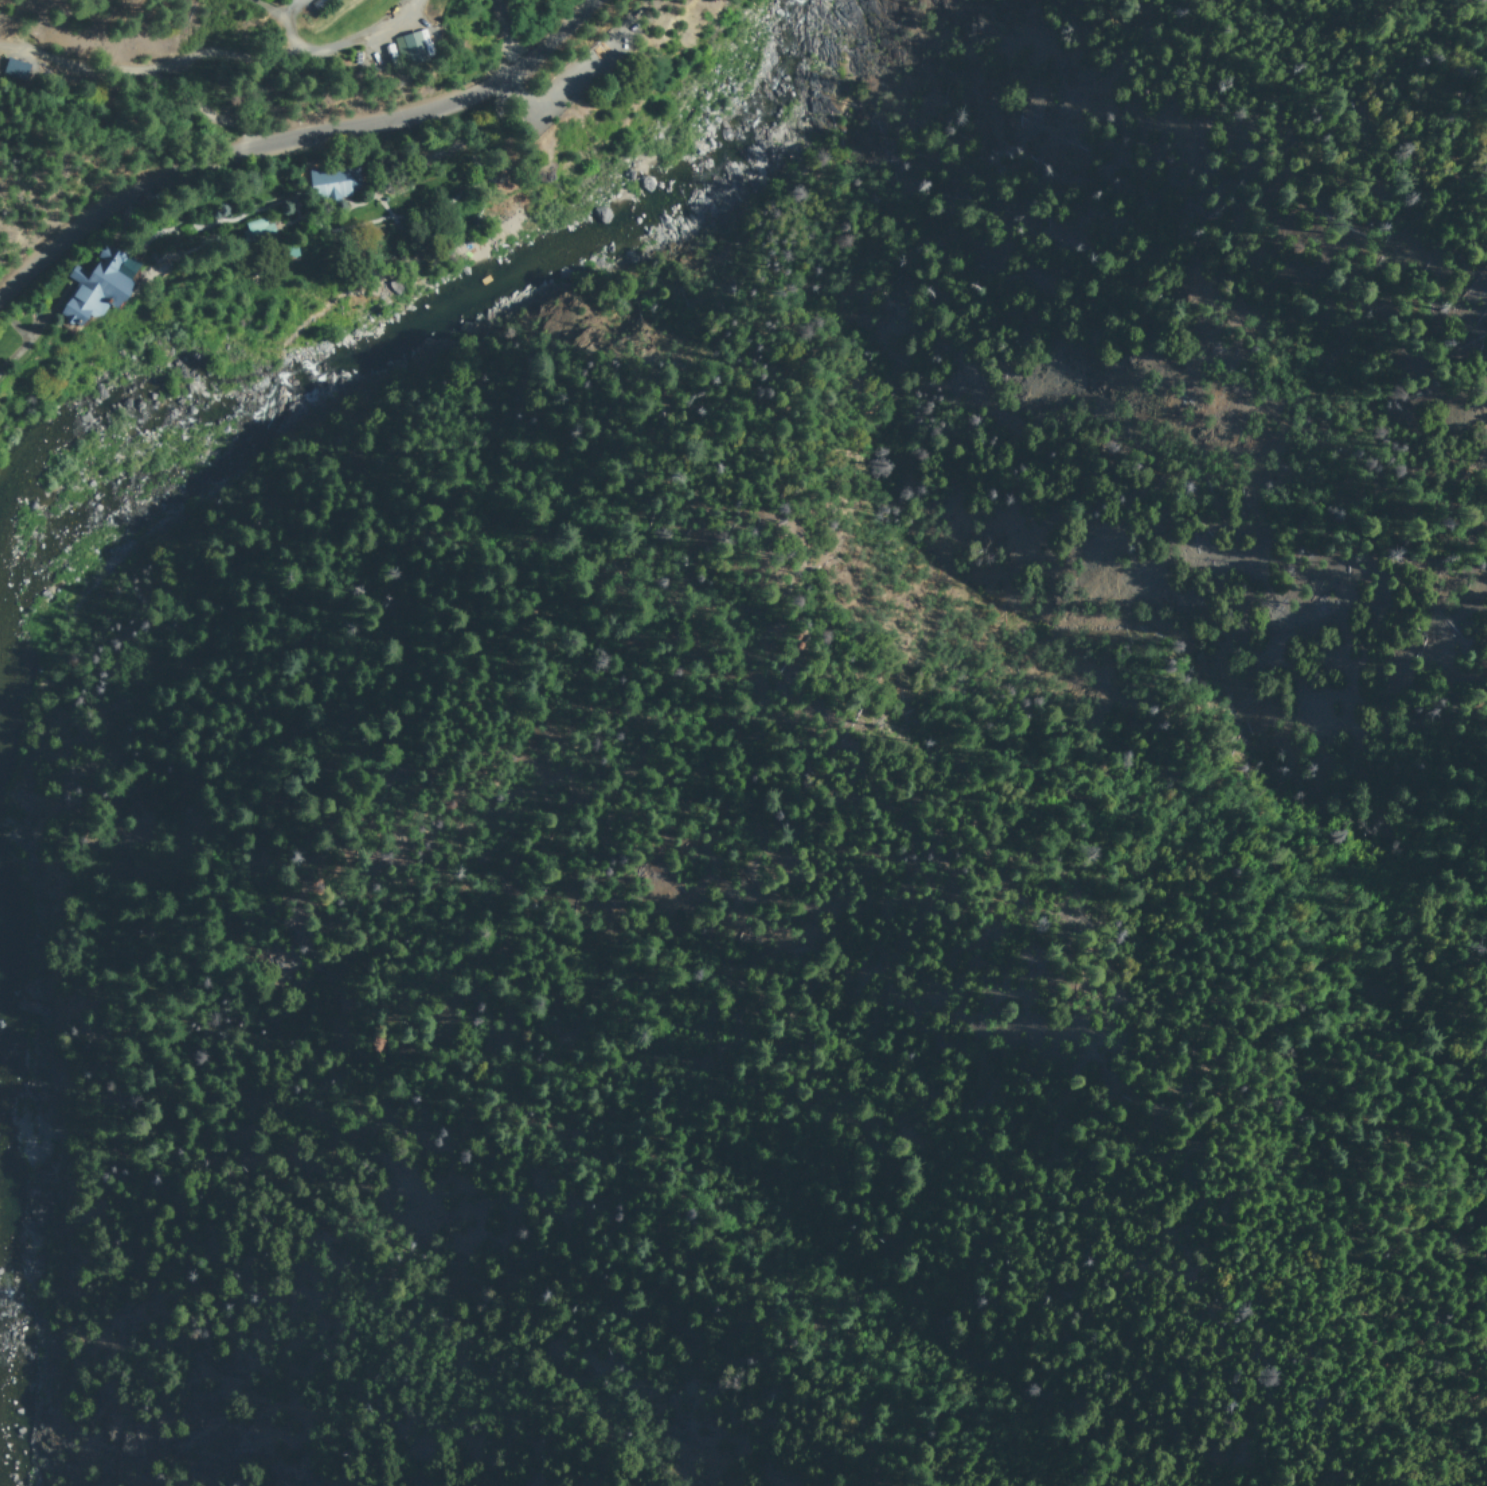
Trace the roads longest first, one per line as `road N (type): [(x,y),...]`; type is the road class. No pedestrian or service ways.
road 1 (secondary): [(0,298),(92,222),(176,176),(251,147),(426,113),(516,74),(594,0)]

